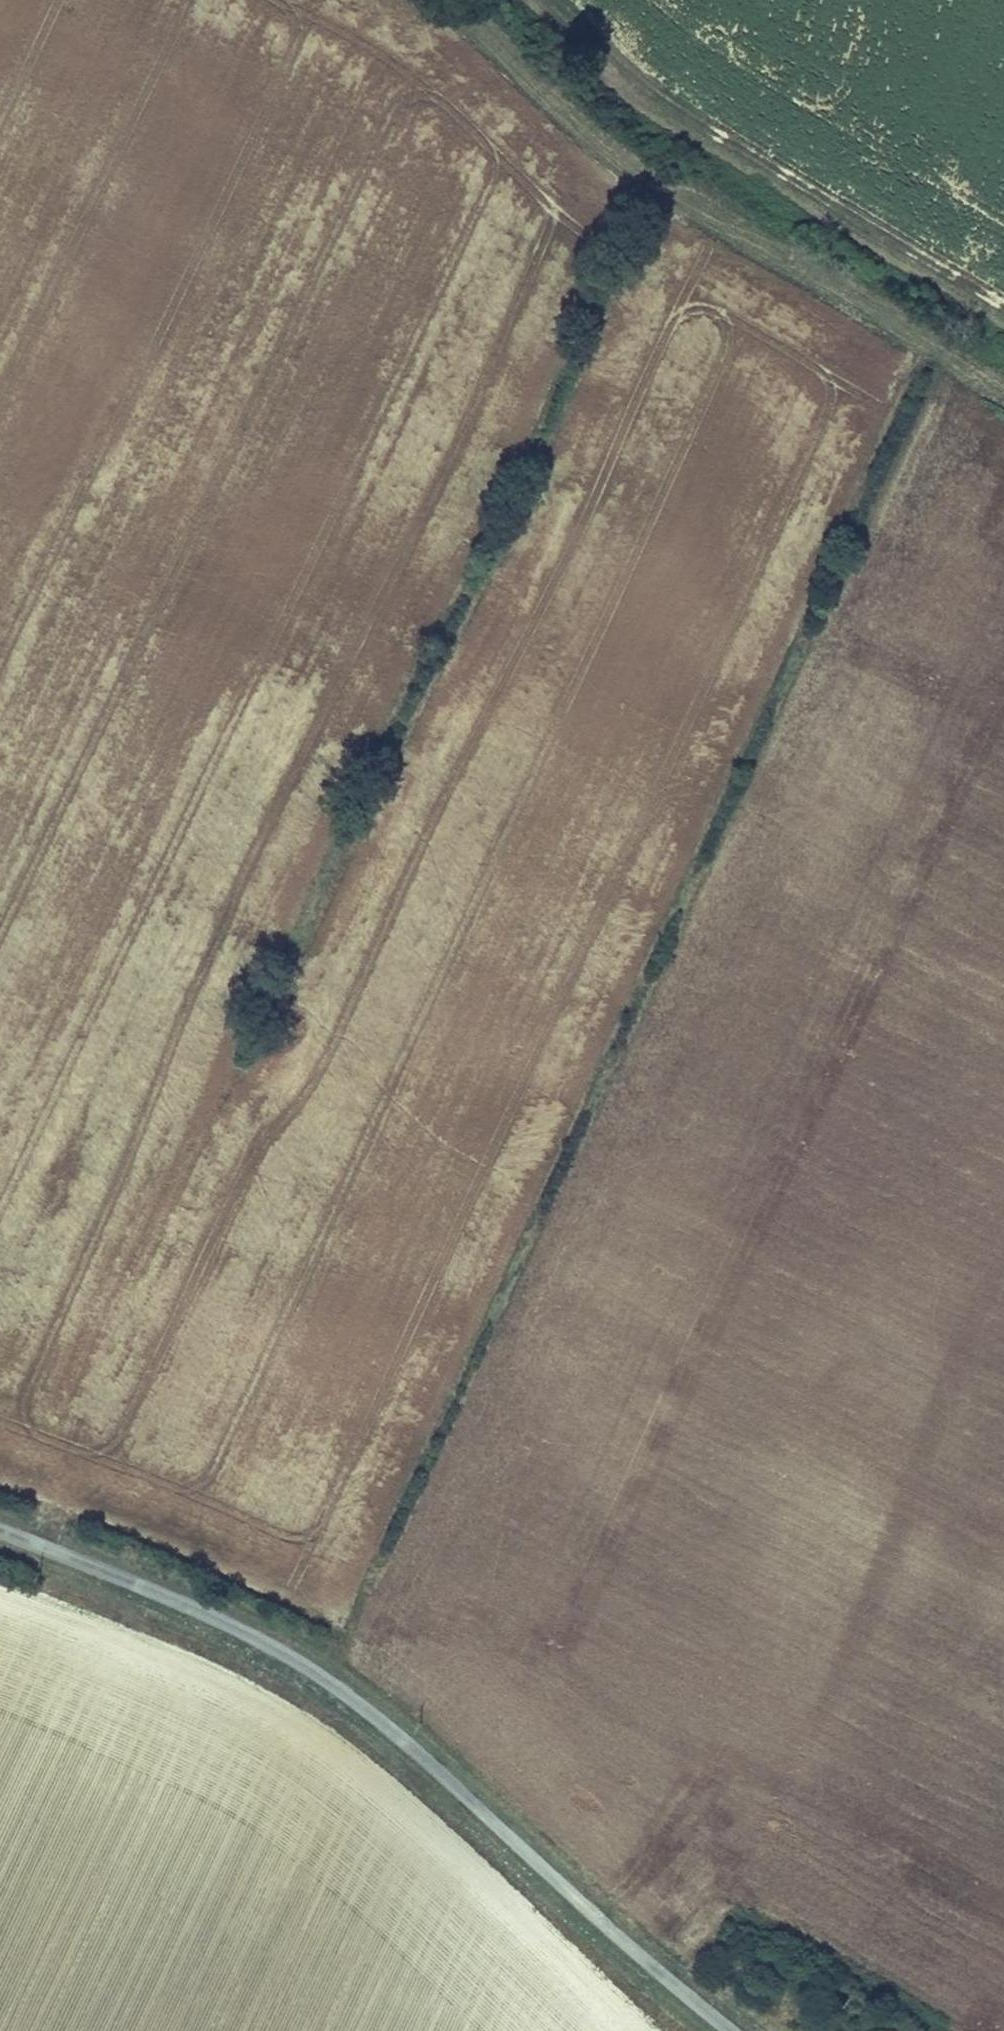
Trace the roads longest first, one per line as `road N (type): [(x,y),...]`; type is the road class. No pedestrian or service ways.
road 1 (unclassified): [(731,2030),(428,1752),(320,1666),(211,1609),(0,1523)]

